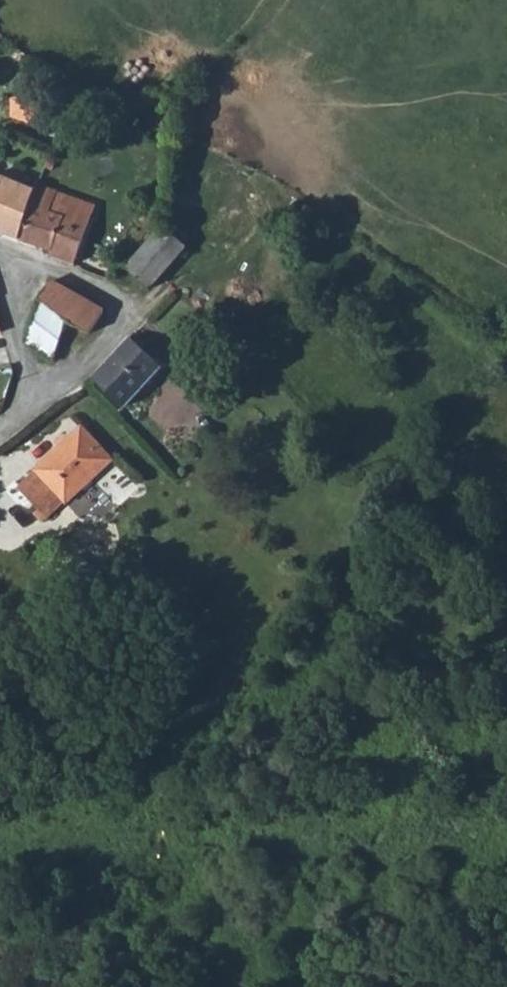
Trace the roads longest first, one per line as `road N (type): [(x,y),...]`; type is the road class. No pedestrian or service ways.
road 1 (residential): [(22,412),(79,372),(134,305),(16,258)]
road 2 (residential): [(16,258),(12,313),(22,412)]

